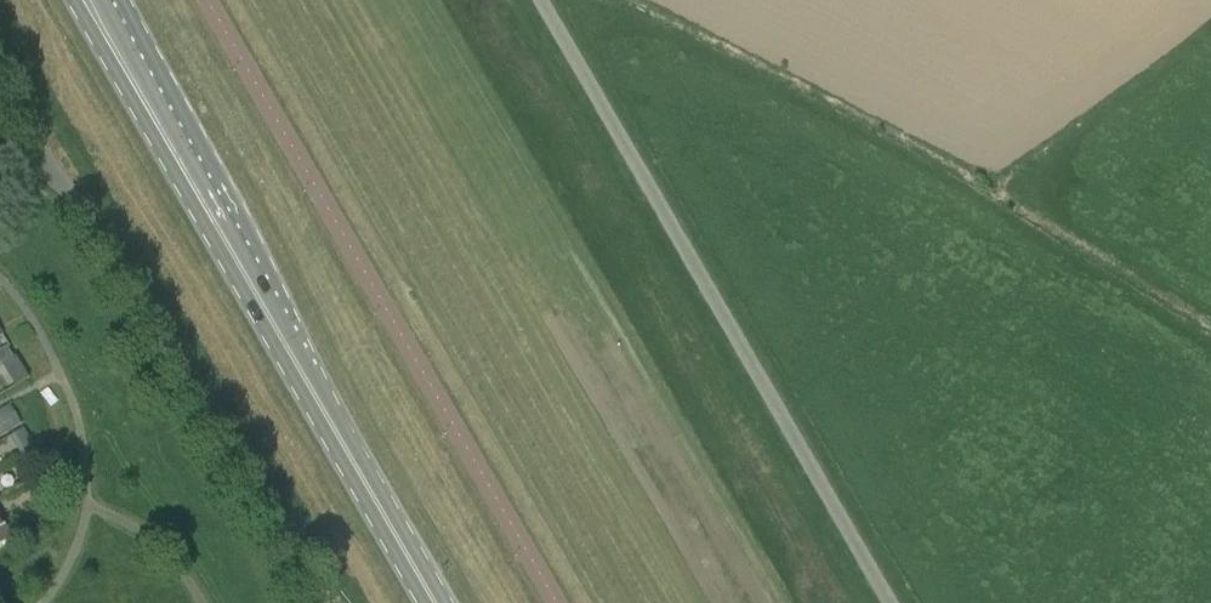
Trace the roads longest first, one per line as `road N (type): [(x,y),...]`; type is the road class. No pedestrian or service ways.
road 1 (unclassified): [(890,602),(540,0)]
road 2 (secondary): [(443,602),(96,0)]

